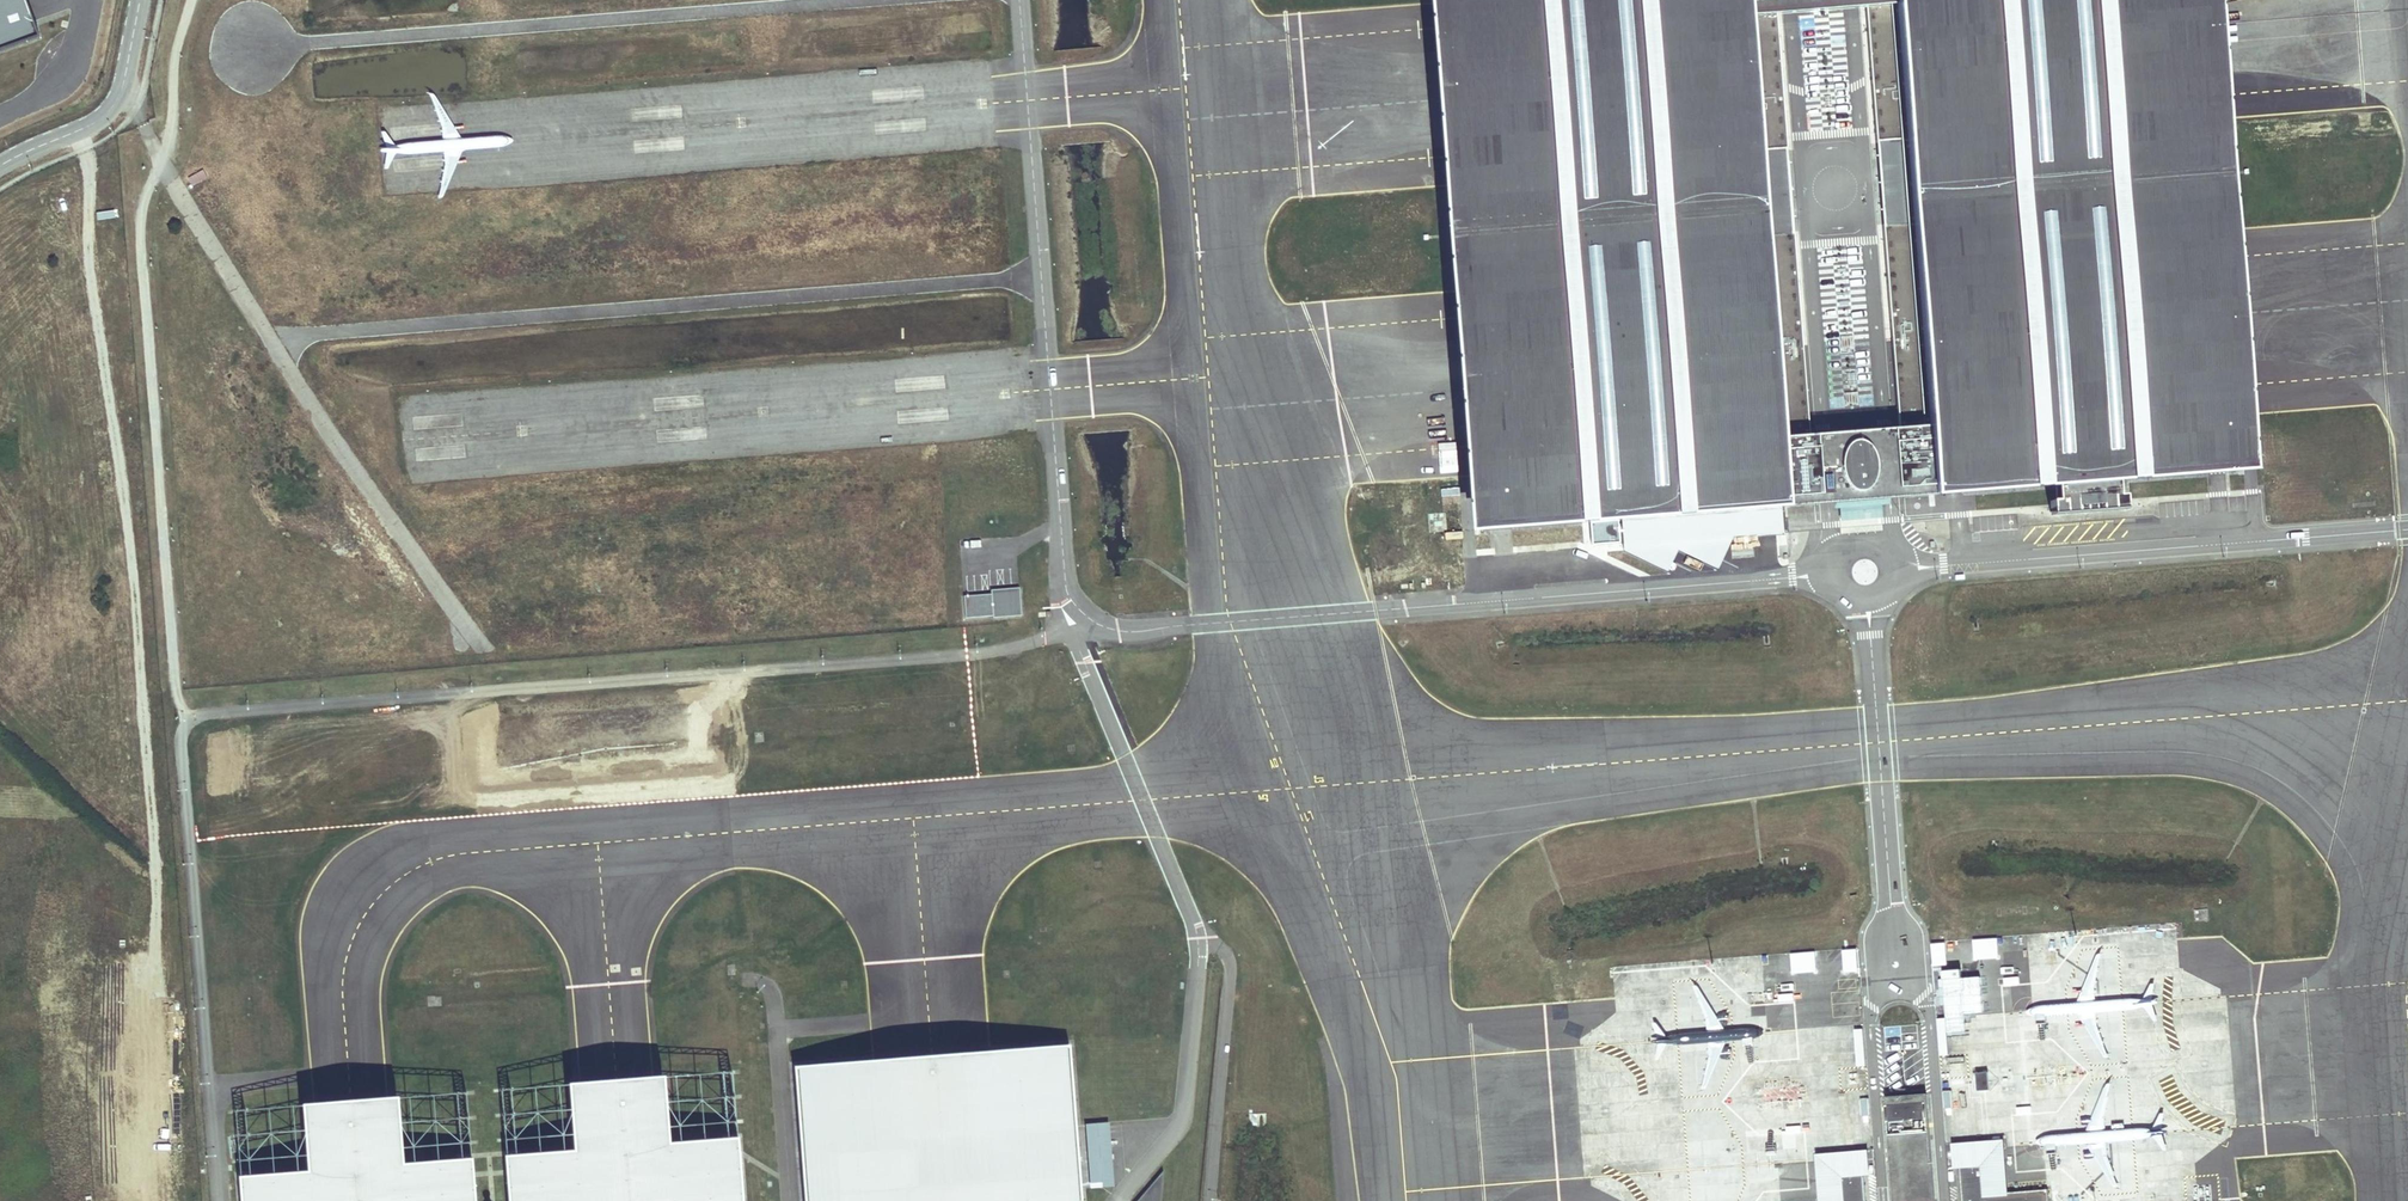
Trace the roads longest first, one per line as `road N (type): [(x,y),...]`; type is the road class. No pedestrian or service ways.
road 1 (unclassified): [(141,0),(119,96),(99,121),(0,168)]

